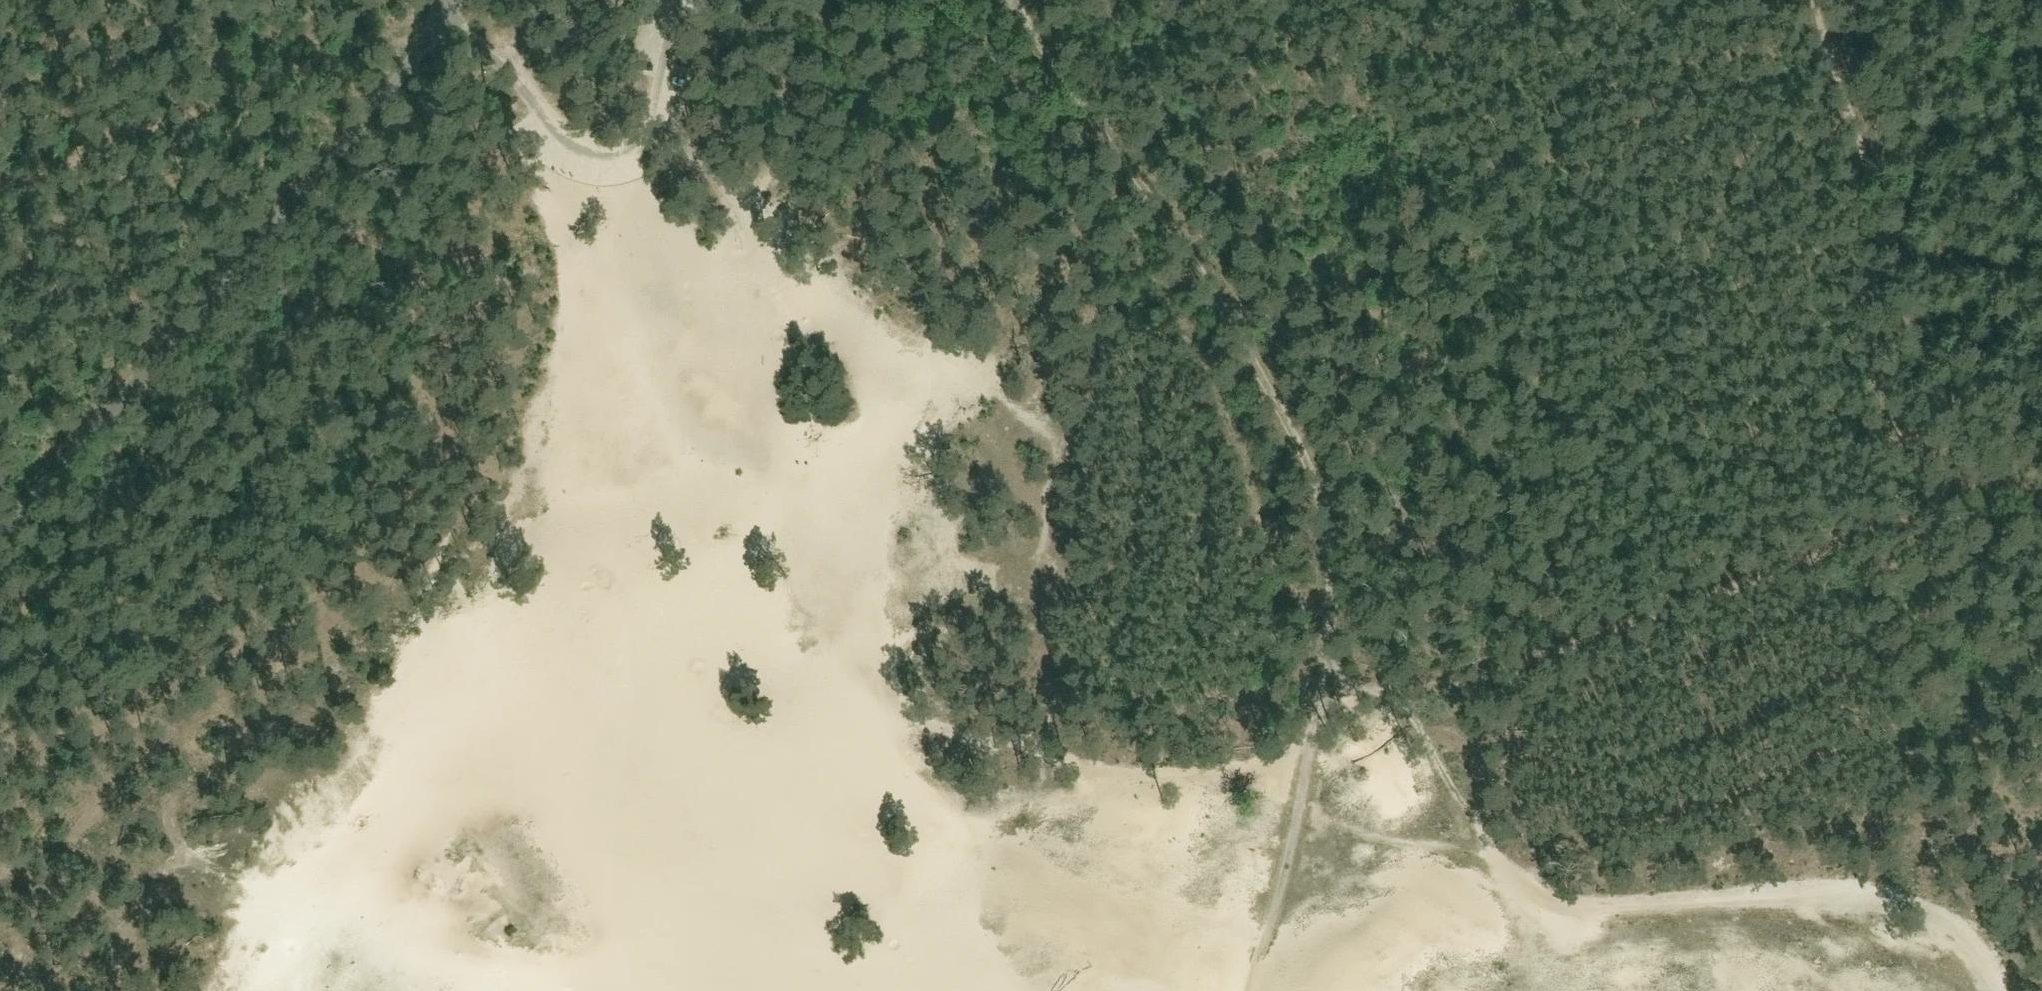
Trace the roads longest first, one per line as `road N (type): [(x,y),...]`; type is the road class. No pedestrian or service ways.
road 1 (track): [(1018,5),(1158,190),(1275,393),(1323,517),(1330,594),(1318,684)]
road 2 (track): [(2041,486),(1879,534),(1503,674),(1403,698)]
road 3 (unclassified): [(0,530),(214,294),(440,24)]
road 4 (unclassified): [(680,0),(646,133),(607,156),(559,136),(508,73),(468,35),(440,24)]
road 5 (track): [(1311,747),(1251,990)]

